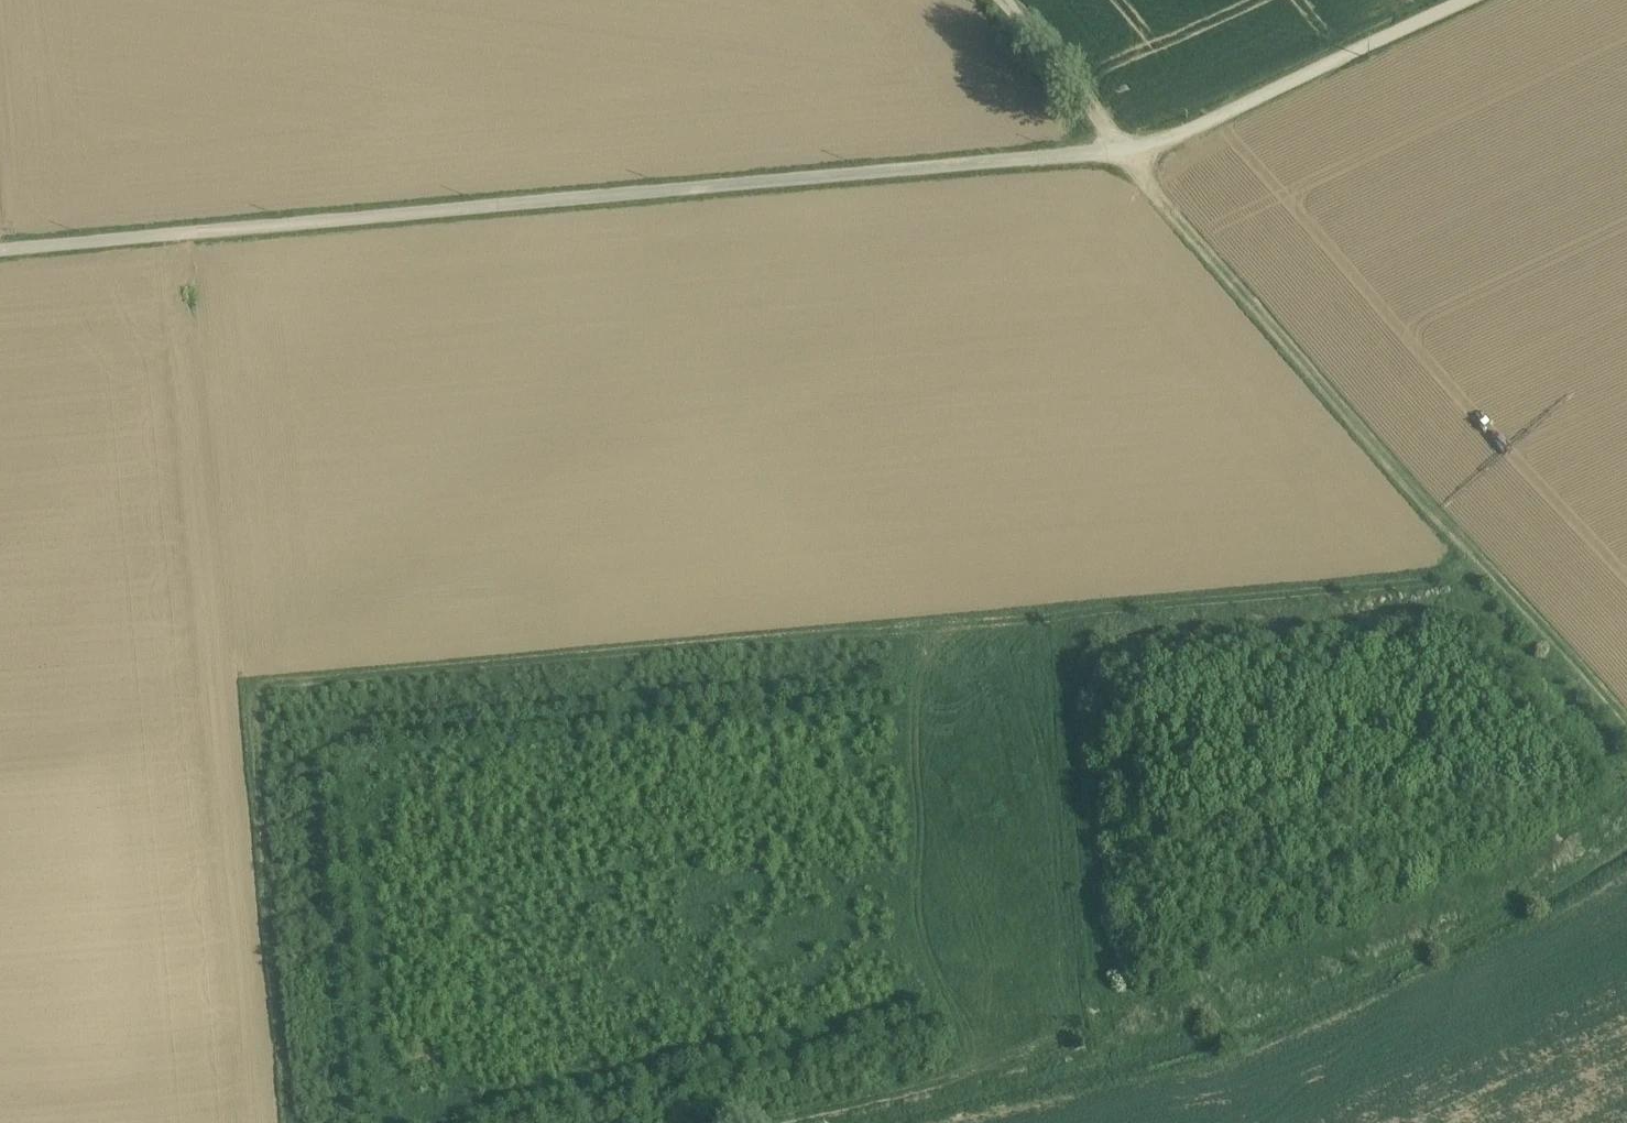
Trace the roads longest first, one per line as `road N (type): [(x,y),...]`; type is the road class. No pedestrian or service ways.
road 1 (unclassified): [(0,252),(1122,149),(1173,139),(1469,0)]
road 2 (track): [(1122,149),(991,0)]

